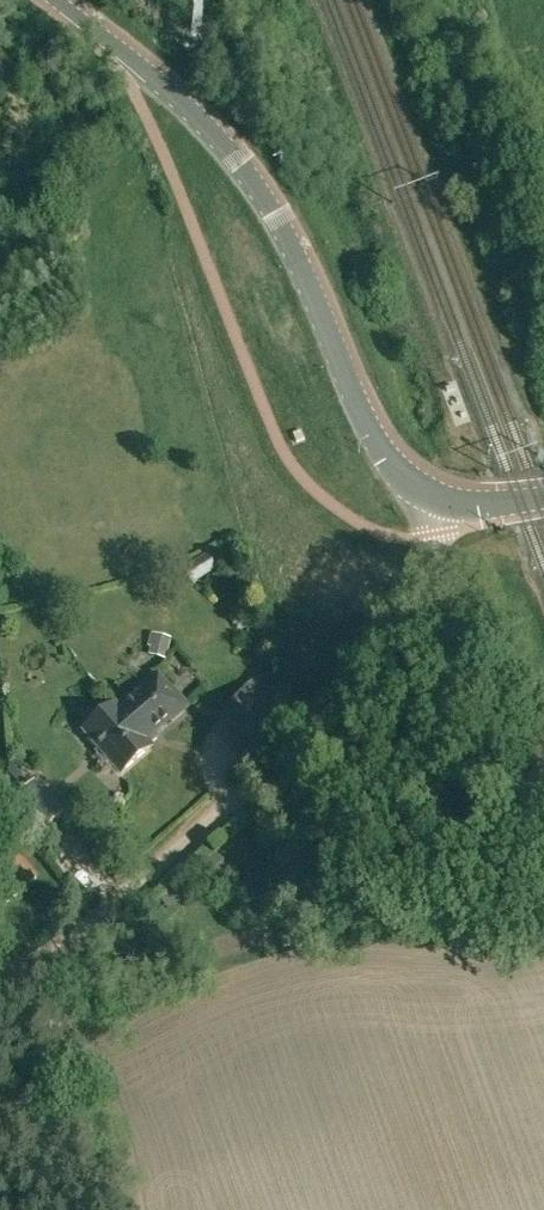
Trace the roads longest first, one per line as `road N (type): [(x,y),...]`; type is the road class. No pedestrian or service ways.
road 1 (primary): [(443,501),(387,465),(297,255),(221,138),(59,0)]
road 2 (track): [(0,998),(227,811),(331,712)]
road 3 (residential): [(331,712),(386,652),(426,590),(443,501)]

